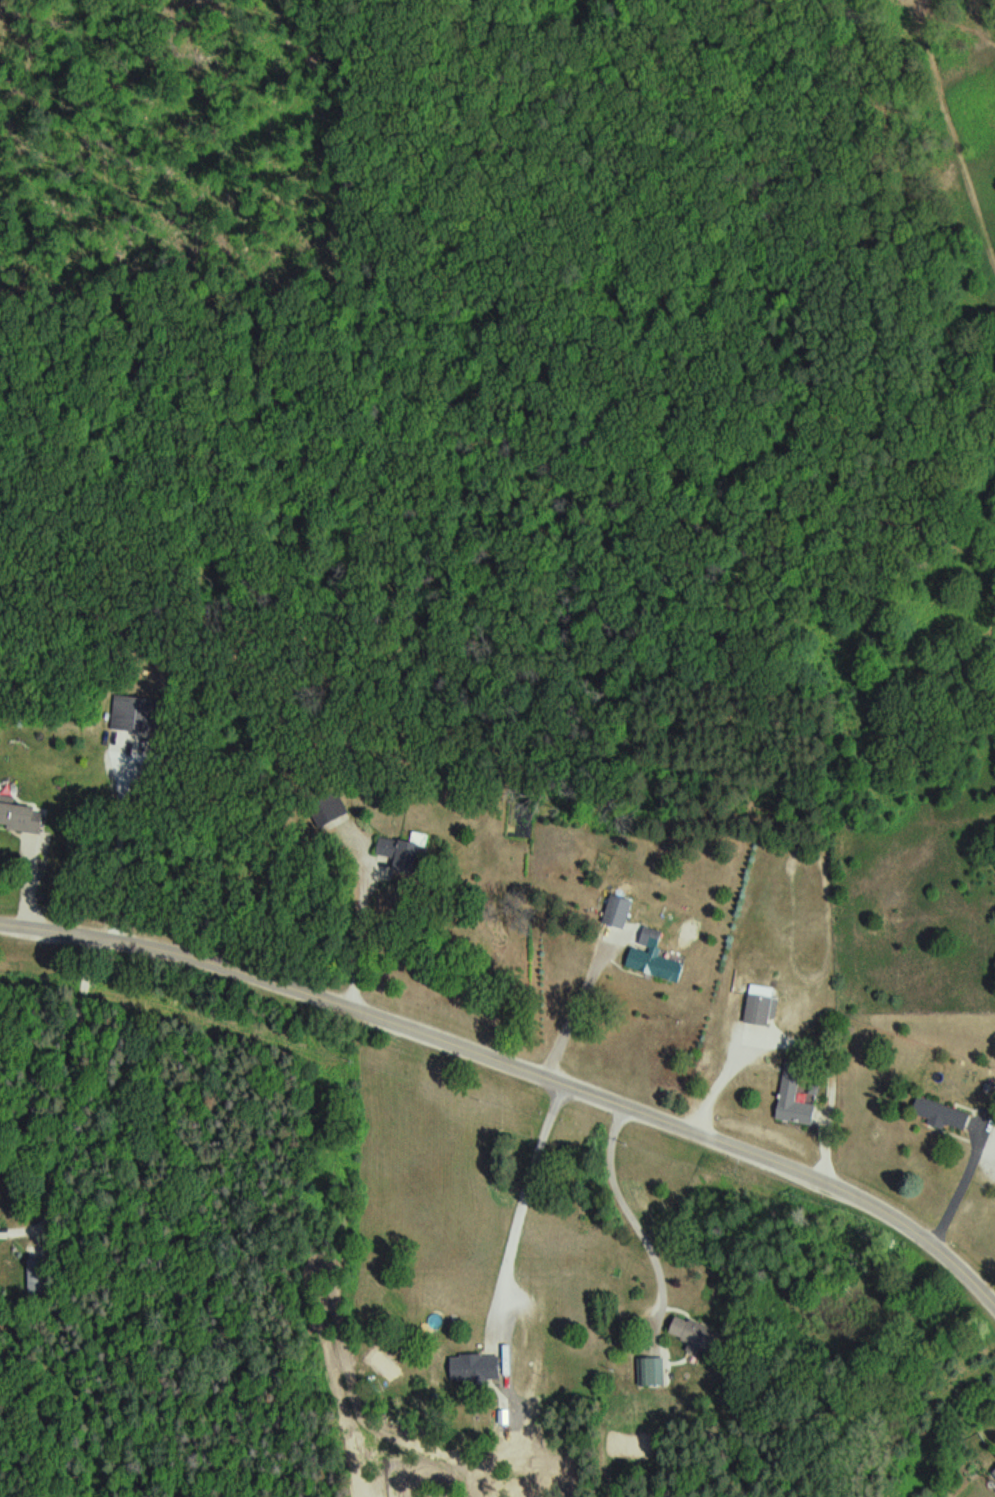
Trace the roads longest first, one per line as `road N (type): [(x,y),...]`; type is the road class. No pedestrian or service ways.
road 1 (residential): [(994,1303),(912,1224),(837,1181),(268,976),(0,925)]

